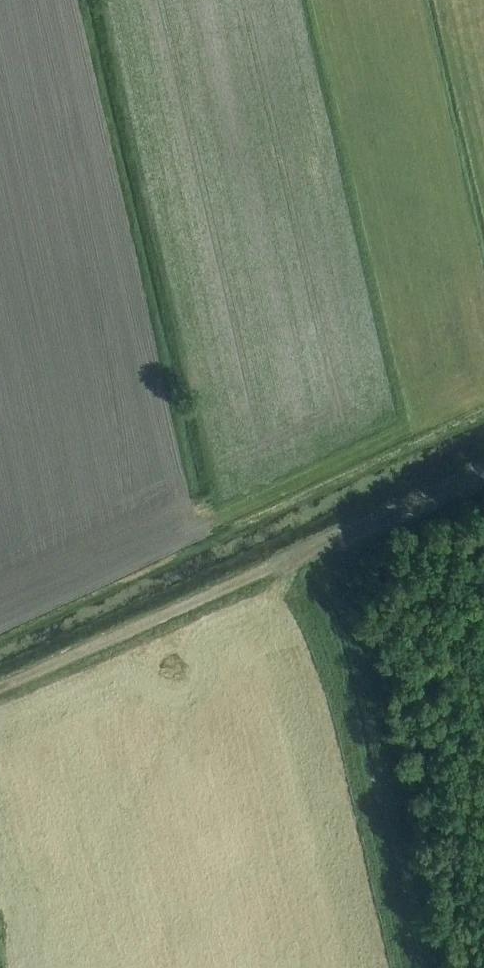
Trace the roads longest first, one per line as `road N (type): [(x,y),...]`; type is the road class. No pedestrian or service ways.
road 1 (track): [(0,684),(483,463)]

